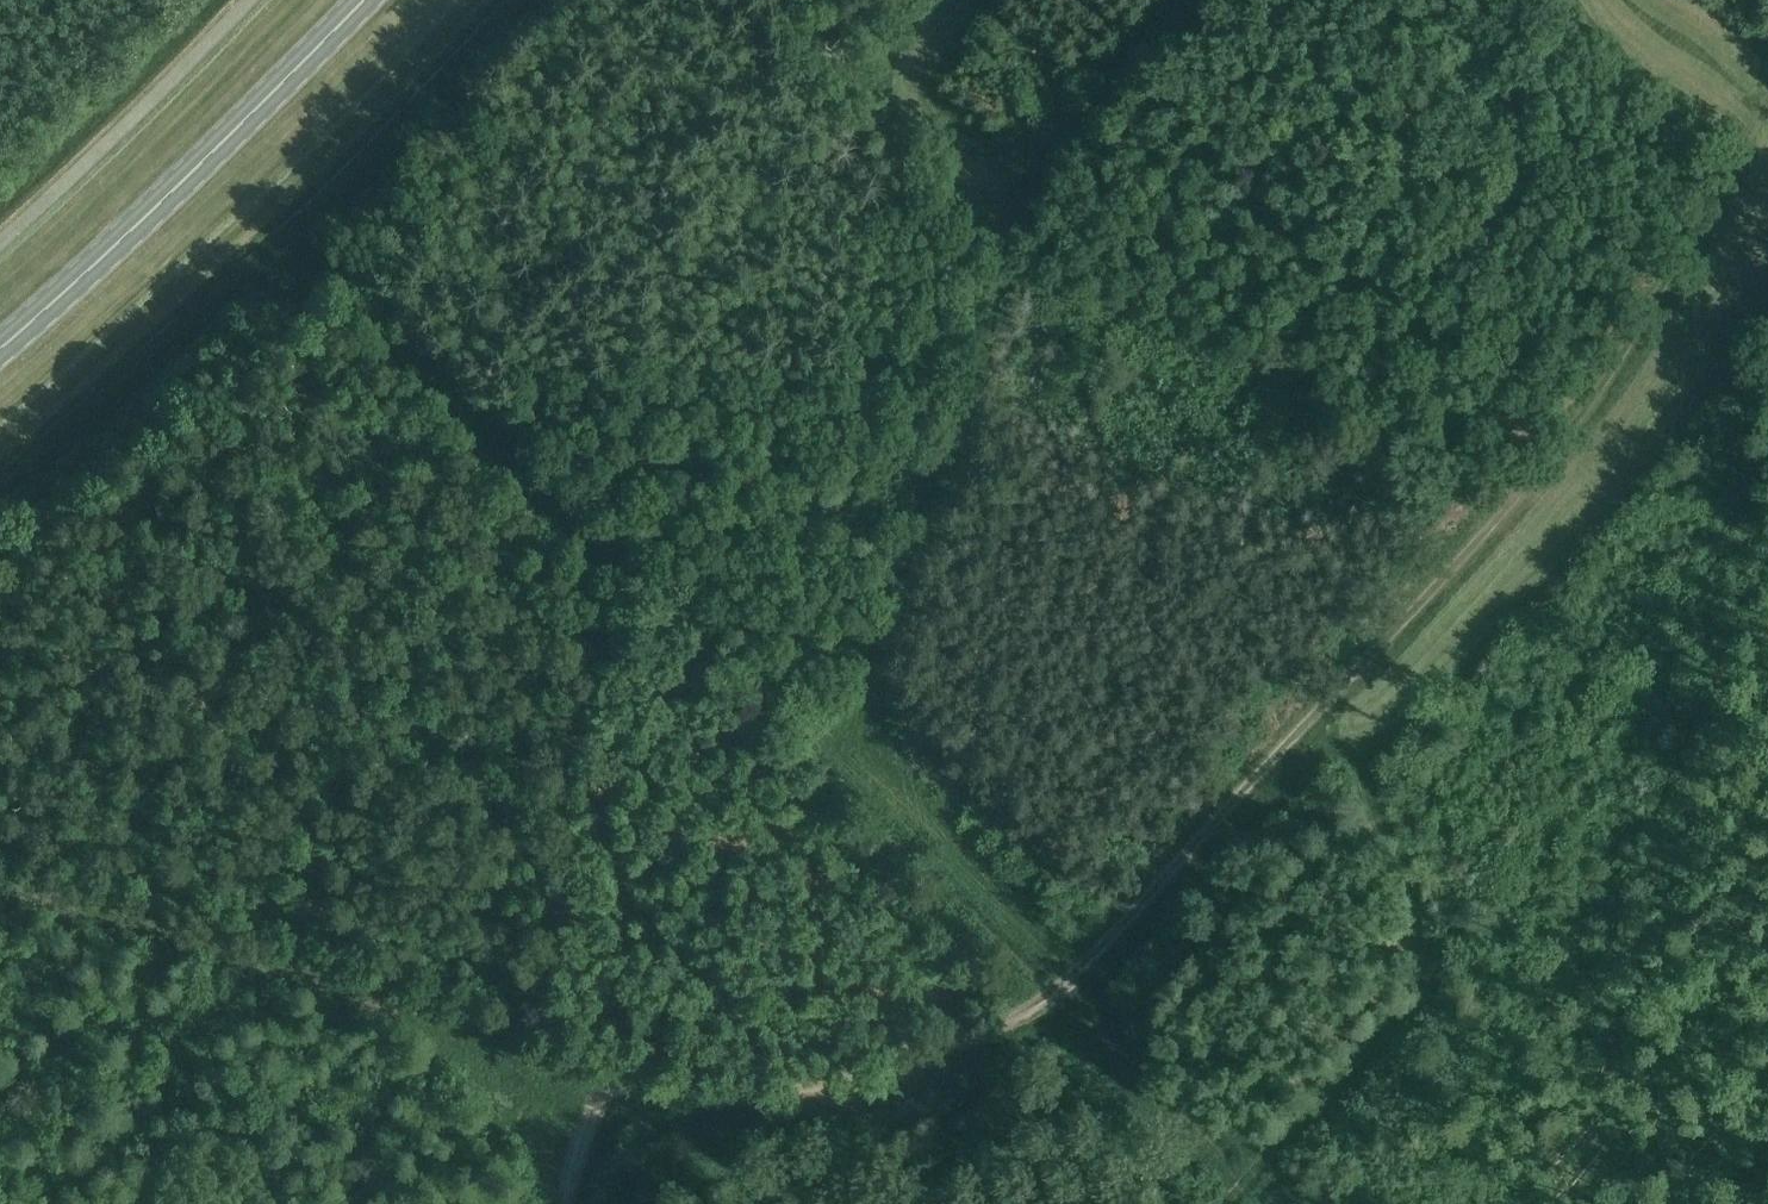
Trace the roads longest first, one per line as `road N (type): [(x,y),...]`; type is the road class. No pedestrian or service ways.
road 1 (track): [(568,1203),(615,1071),(636,1057),(756,1089),(813,1081),(1033,998),(1568,445),(1625,364),(1767,103)]
road 2 (secondary): [(0,347),(212,154),(360,0)]

